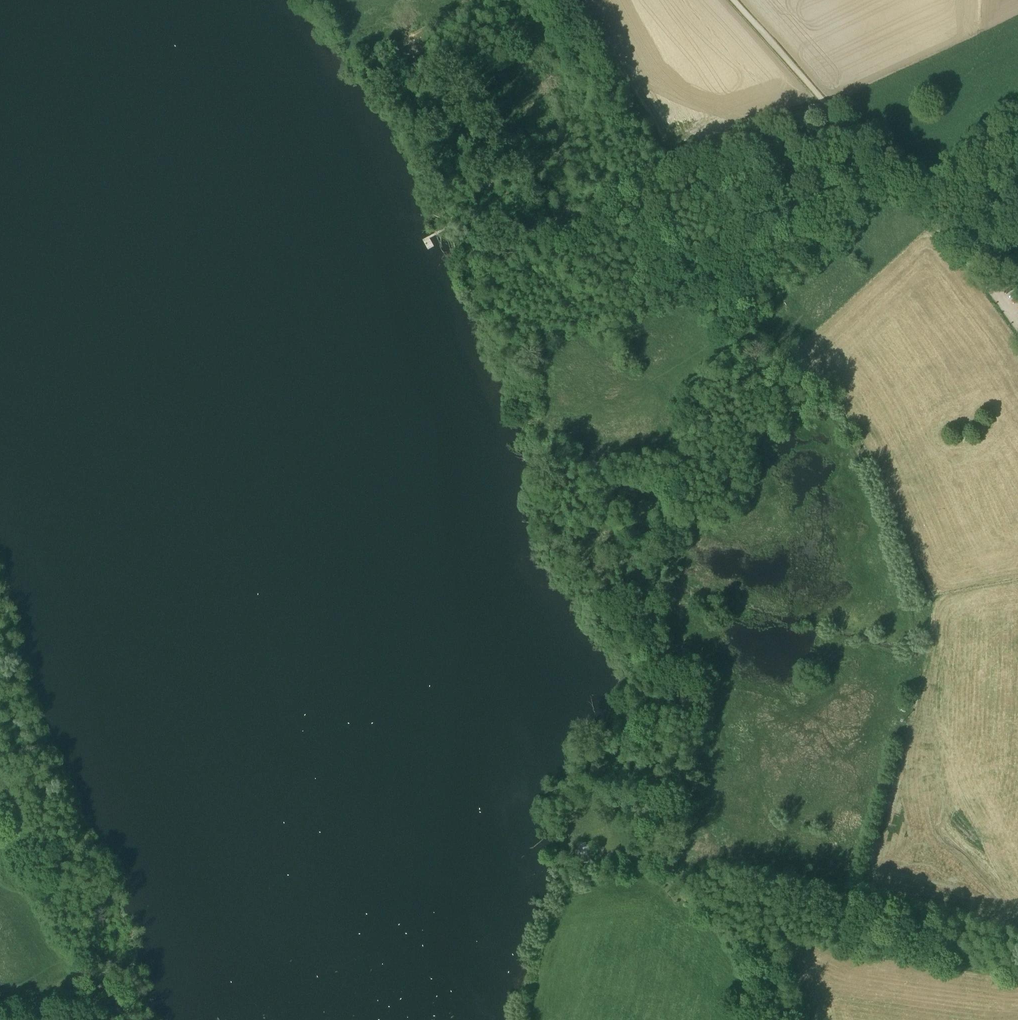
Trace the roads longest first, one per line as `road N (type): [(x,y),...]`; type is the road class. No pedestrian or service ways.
road 1 (track): [(733,0),(983,281),(1017,331)]
road 2 (track): [(504,0),(366,62),(345,53),(323,23)]
road 3 (track): [(761,1019),(732,944),(669,874)]

